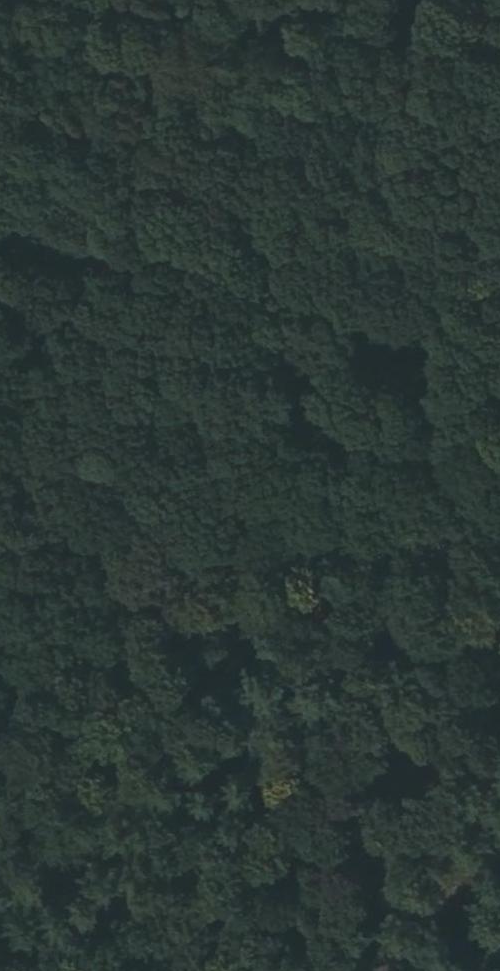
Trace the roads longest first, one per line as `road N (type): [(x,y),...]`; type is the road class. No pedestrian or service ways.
road 1 (track): [(362,543),(280,554),(0,640)]
road 2 (track): [(362,543),(499,600)]
road 3 (track): [(499,533),(362,543)]

